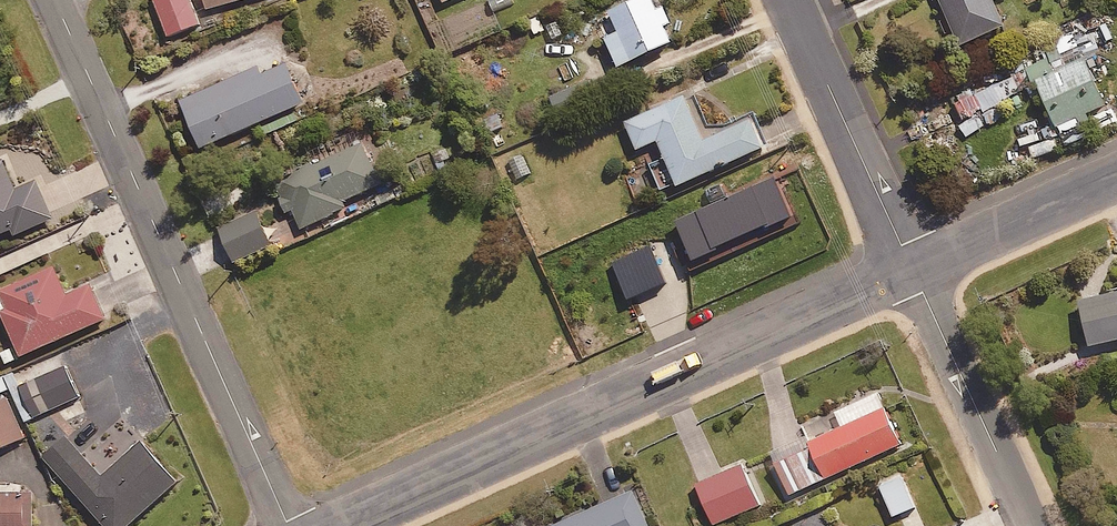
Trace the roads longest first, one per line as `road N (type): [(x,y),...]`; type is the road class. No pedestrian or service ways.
road 1 (residential): [(339,525),(912,270)]
road 2 (residential): [(51,0),(288,525)]
road 3 (residential): [(912,270),(789,0)]
road 4 (residential): [(1030,525),(912,270)]
road 5 (residential): [(912,270),(1116,179)]

